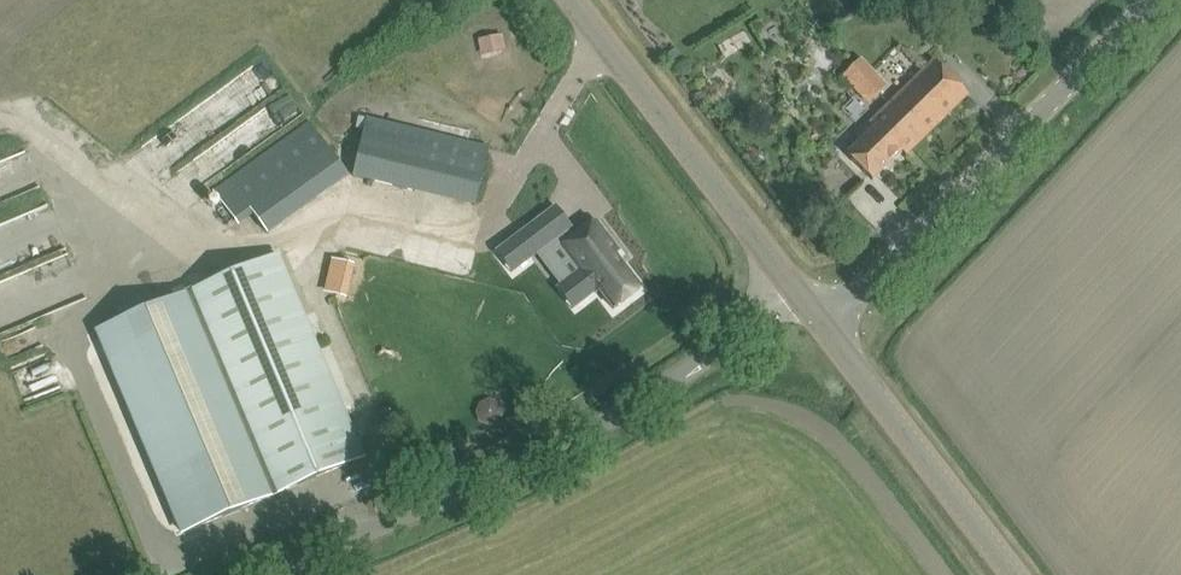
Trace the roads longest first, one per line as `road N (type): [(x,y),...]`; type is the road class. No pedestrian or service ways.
road 1 (unclassified): [(247,574),(525,455),(645,390),(795,290)]
road 2 (unclassified): [(826,327),(1146,0)]
road 3 (tertiary): [(795,290),(568,0)]
road 4 (tertiary): [(1017,574),(826,327)]

